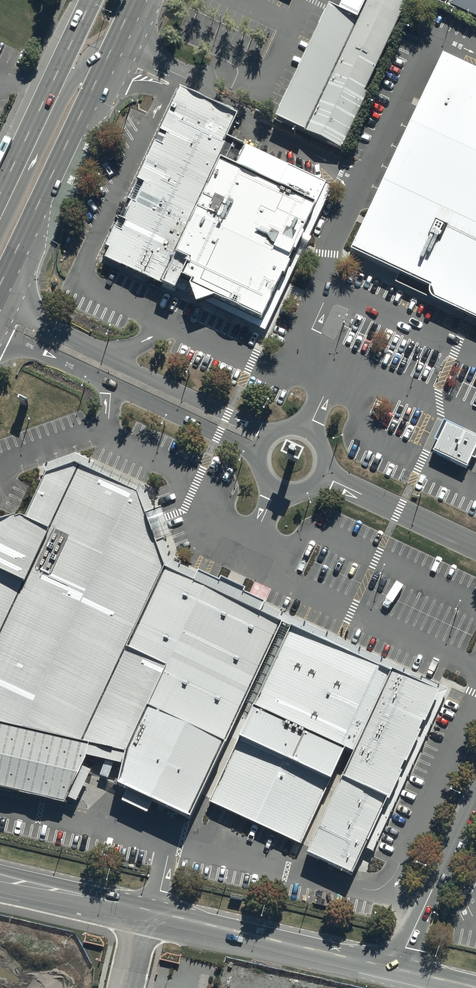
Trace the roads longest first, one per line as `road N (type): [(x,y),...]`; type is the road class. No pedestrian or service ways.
road 1 (tertiary): [(150,916),(475,987)]
road 2 (secondary): [(140,0),(0,298)]
road 3 (secondary): [(0,198),(92,0)]
road 4 (tertiary): [(0,882),(150,916)]

